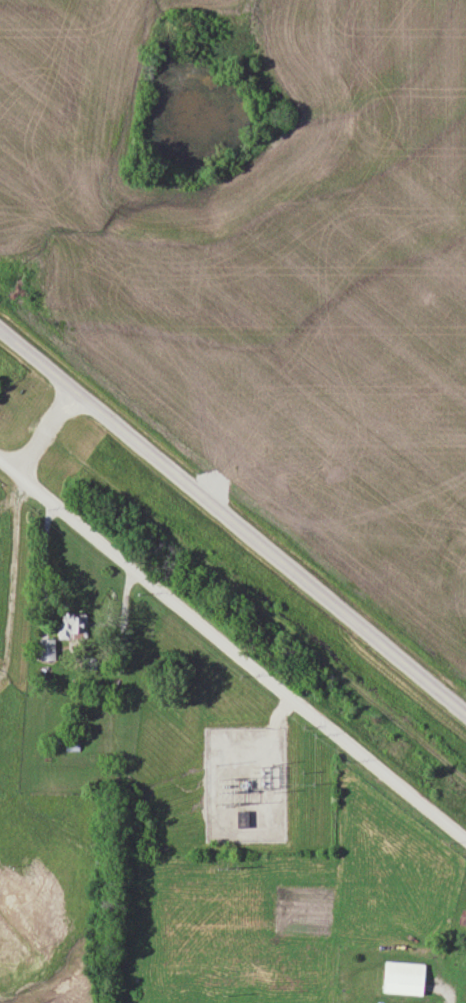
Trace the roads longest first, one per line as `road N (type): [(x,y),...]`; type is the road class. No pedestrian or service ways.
road 1 (residential): [(465,713),(0,329)]
road 2 (residential): [(0,460),(464,837)]

